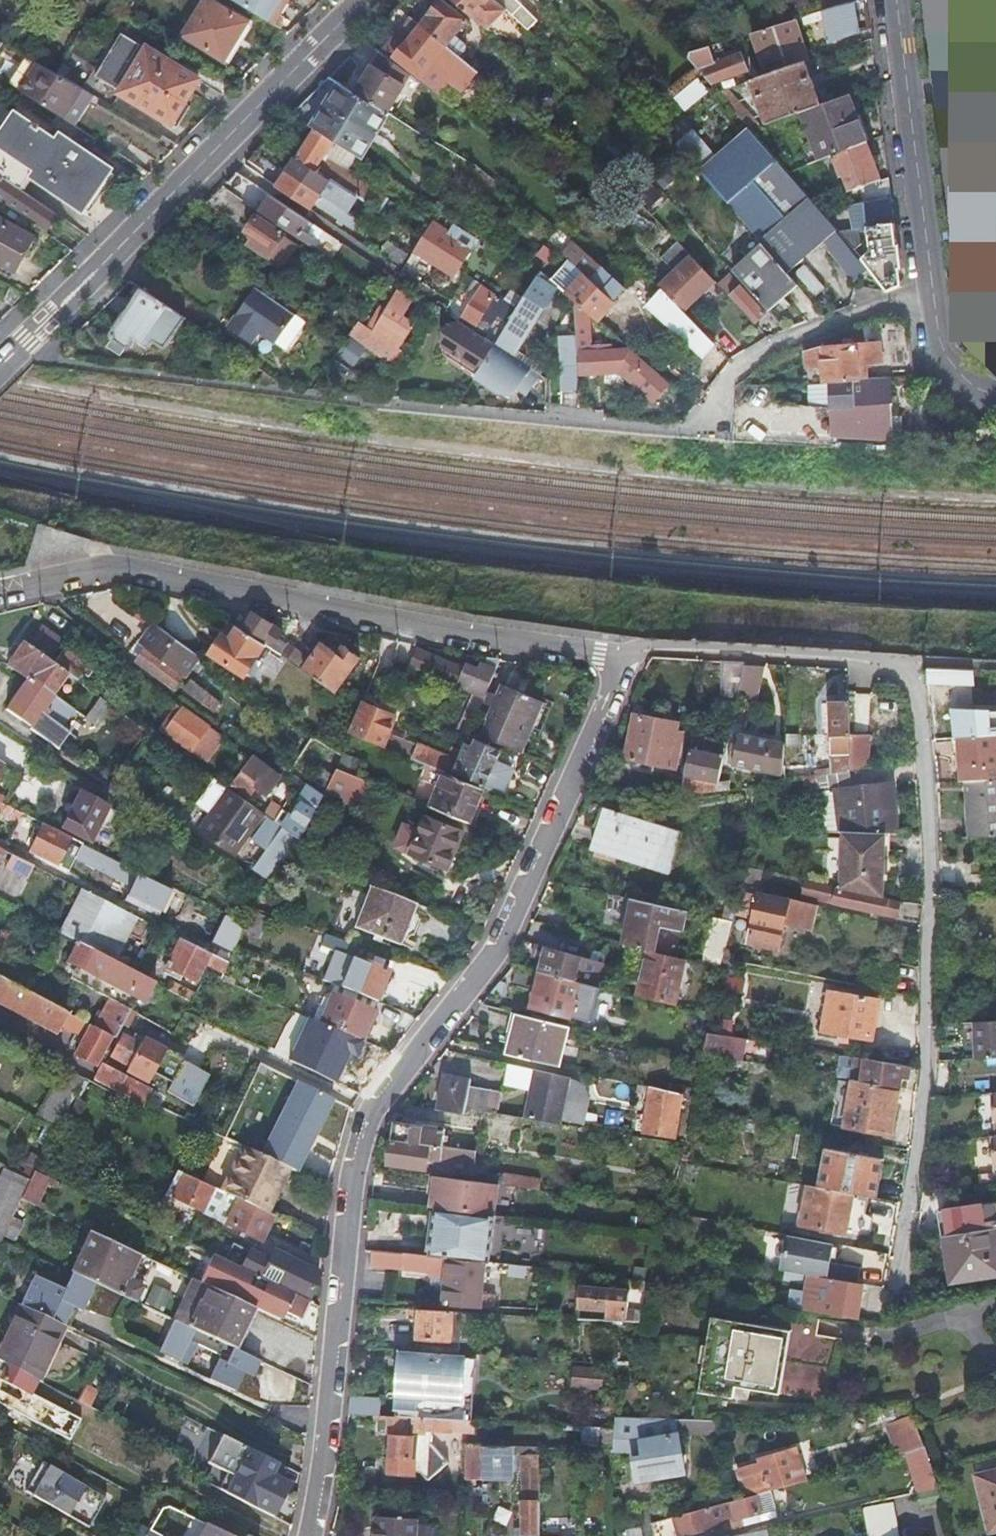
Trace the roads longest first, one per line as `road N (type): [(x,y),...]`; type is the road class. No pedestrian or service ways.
road 1 (residential): [(309,1535),(321,1489),(352,1152),(370,1100),(495,956),(631,664)]
road 2 (residential): [(0,592),(112,569),(631,664)]
road 3 (residential): [(363,0),(15,350)]
road 4 (residential): [(930,291),(896,0)]
road 5 (residential): [(706,432),(734,376),(754,358),(930,291)]
road 6 (residential): [(995,413),(974,408),(936,365),(930,291)]

